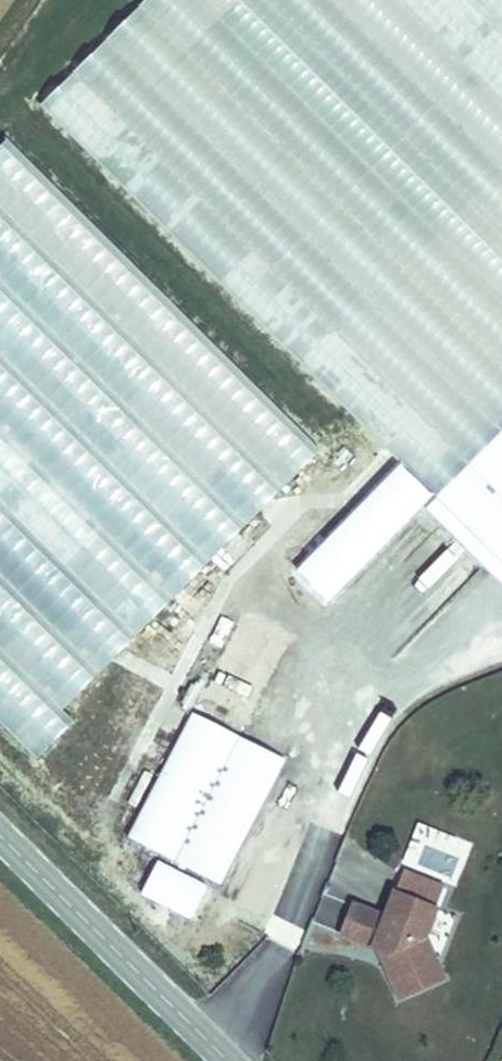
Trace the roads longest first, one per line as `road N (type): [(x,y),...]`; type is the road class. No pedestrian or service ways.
road 1 (tertiary): [(0,835),(227,1060)]

